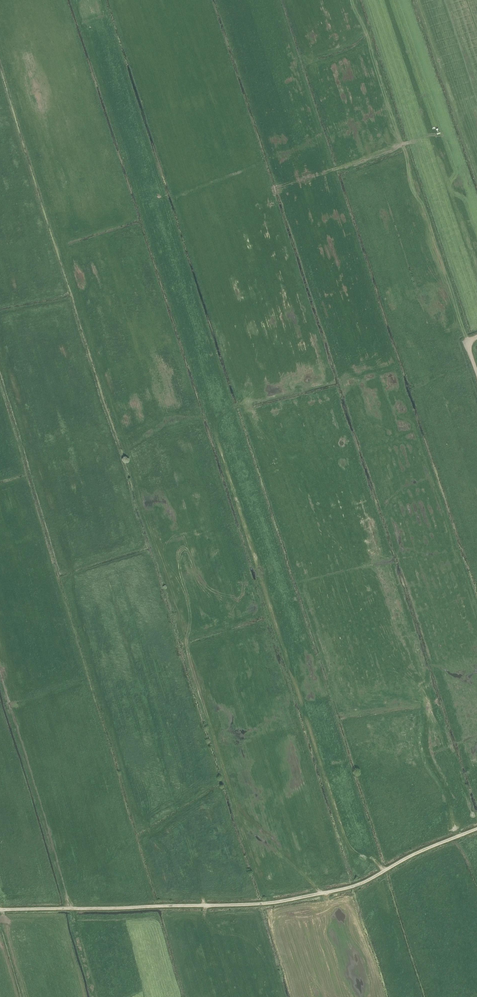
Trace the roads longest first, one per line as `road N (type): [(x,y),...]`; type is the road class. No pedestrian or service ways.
road 1 (track): [(0,911),(295,900),(354,887),(476,830)]

